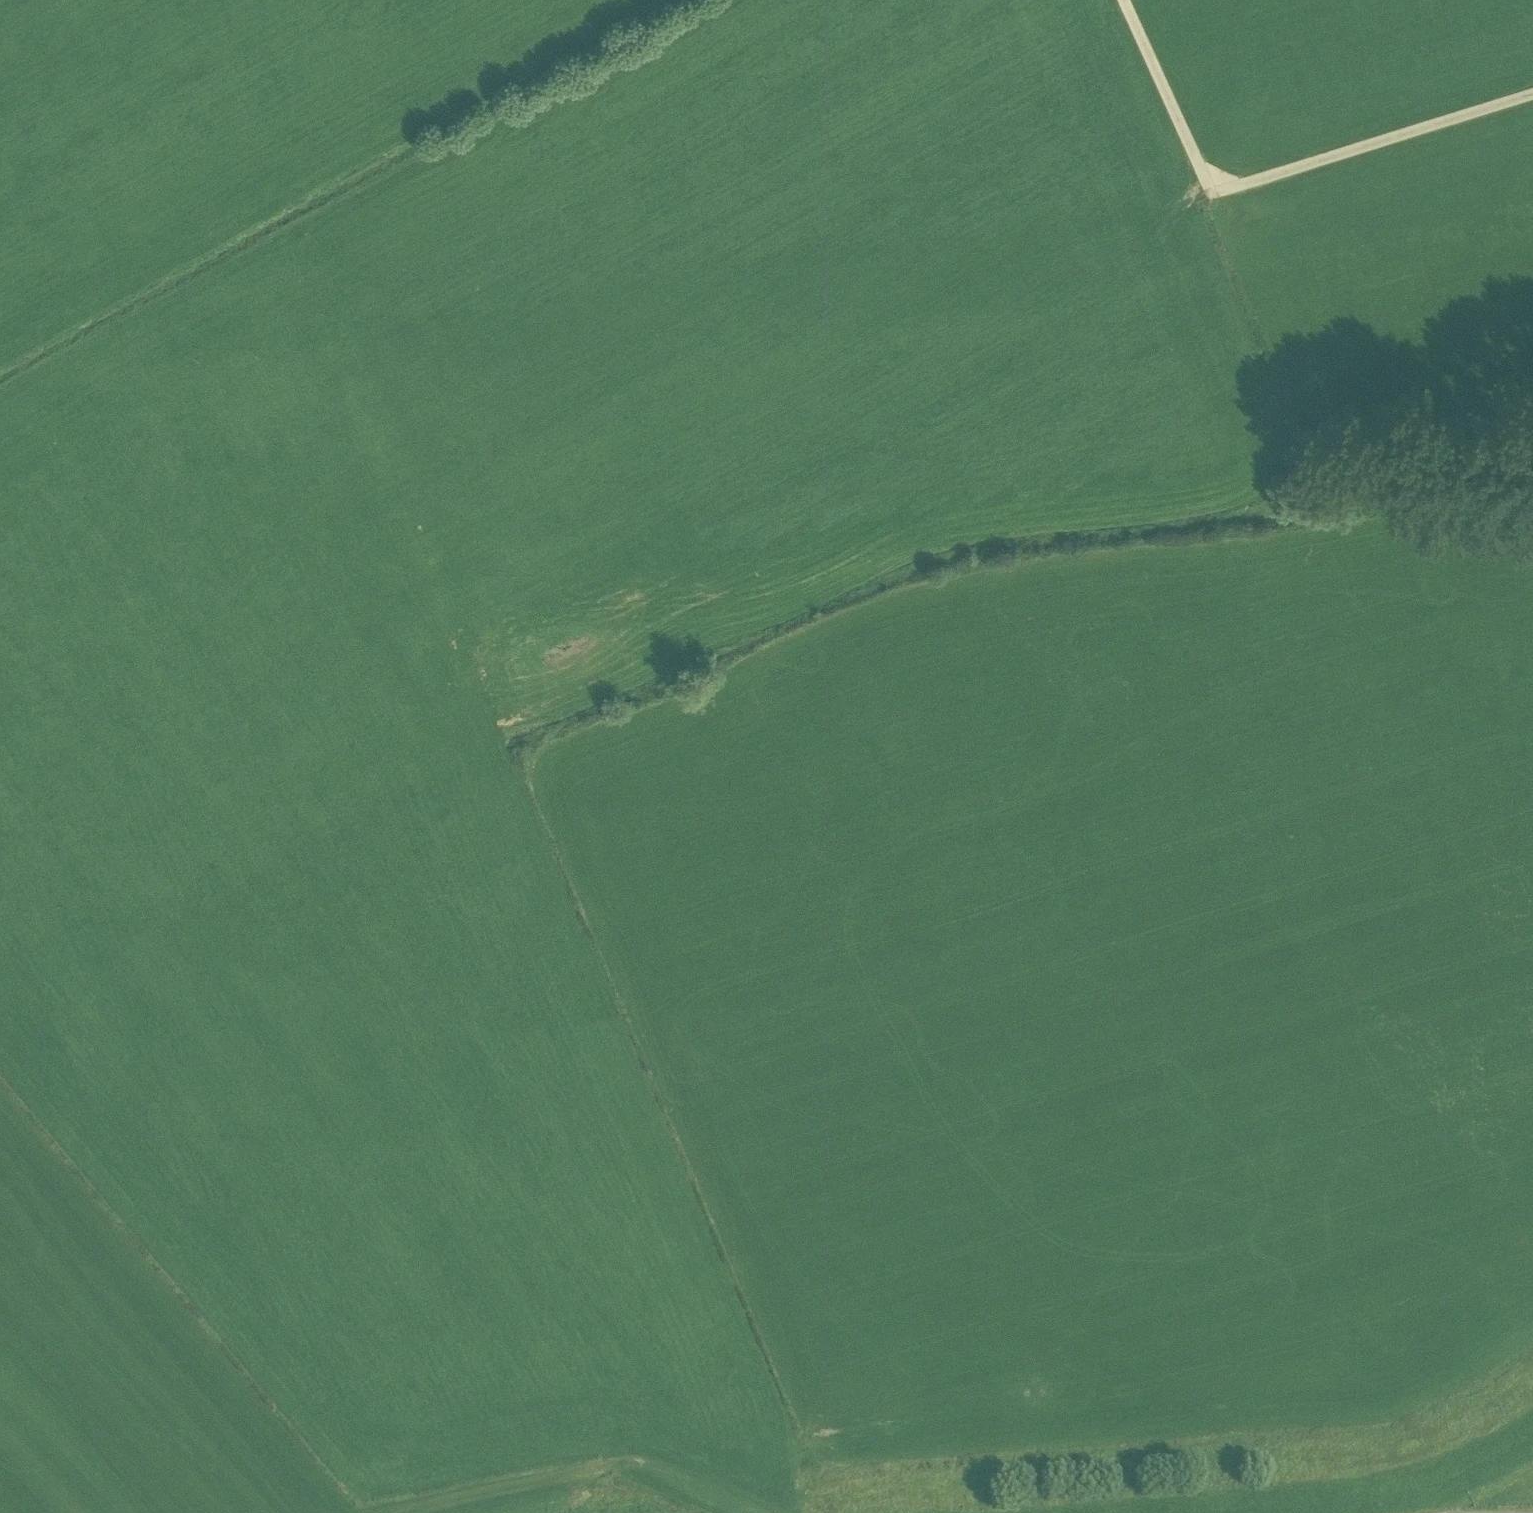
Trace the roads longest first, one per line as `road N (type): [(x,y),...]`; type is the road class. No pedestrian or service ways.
road 1 (unclassified): [(1532,91),(1231,184),(1195,166),(1115,0)]

